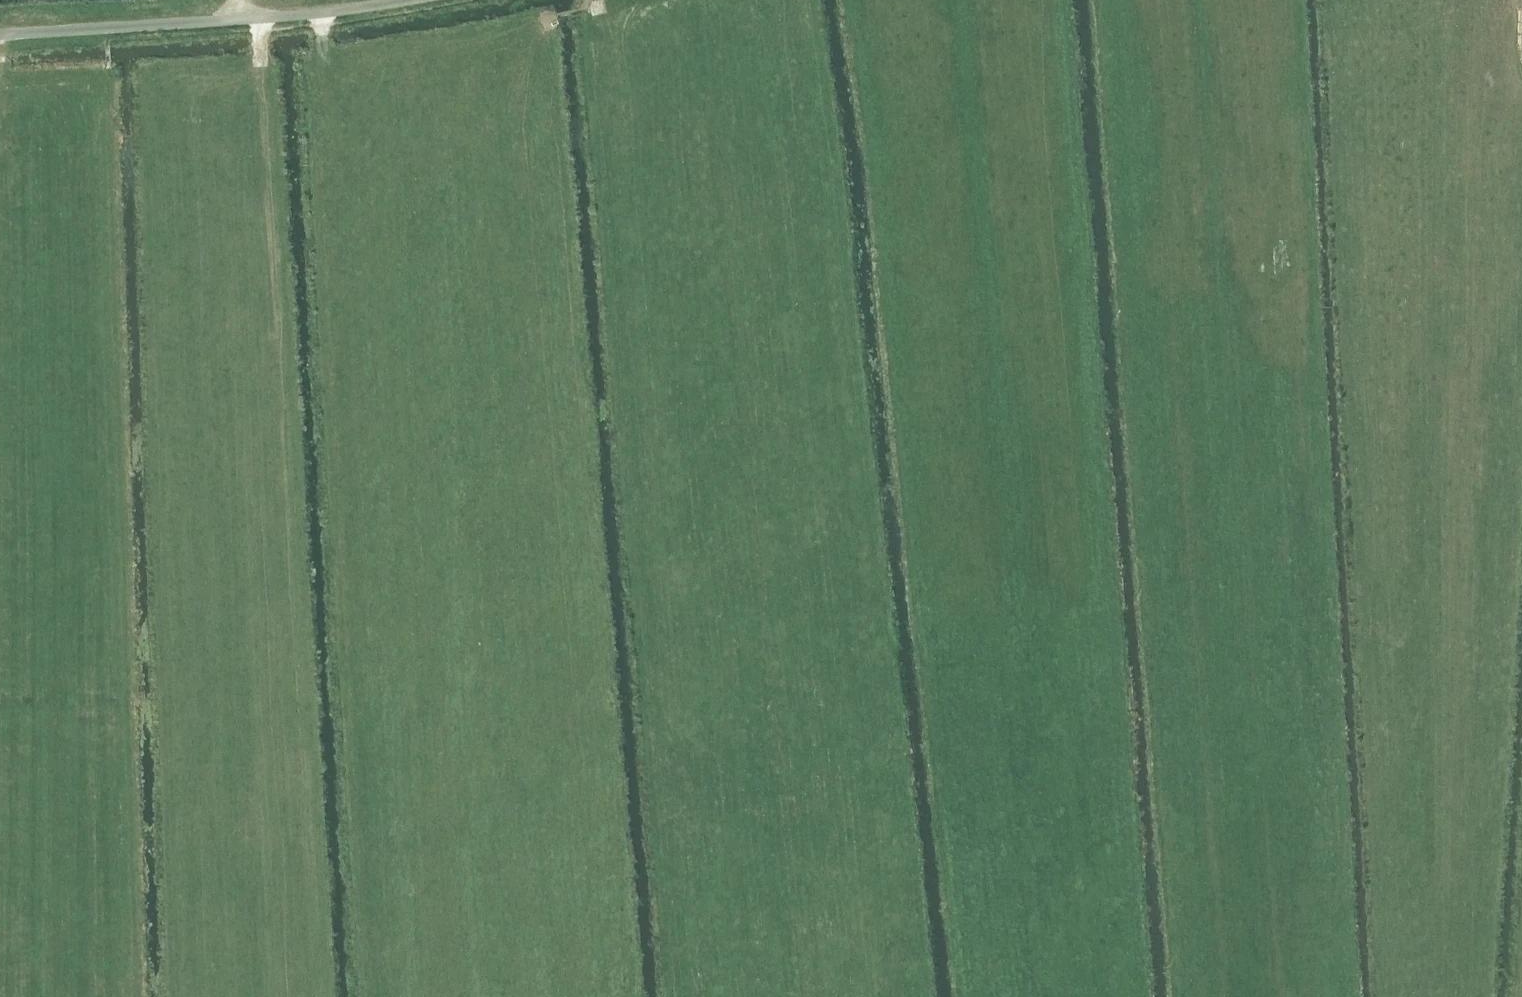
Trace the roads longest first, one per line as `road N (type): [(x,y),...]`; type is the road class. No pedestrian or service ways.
road 1 (track): [(676,996),(597,0)]
road 2 (unclassified): [(0,39),(417,0)]

